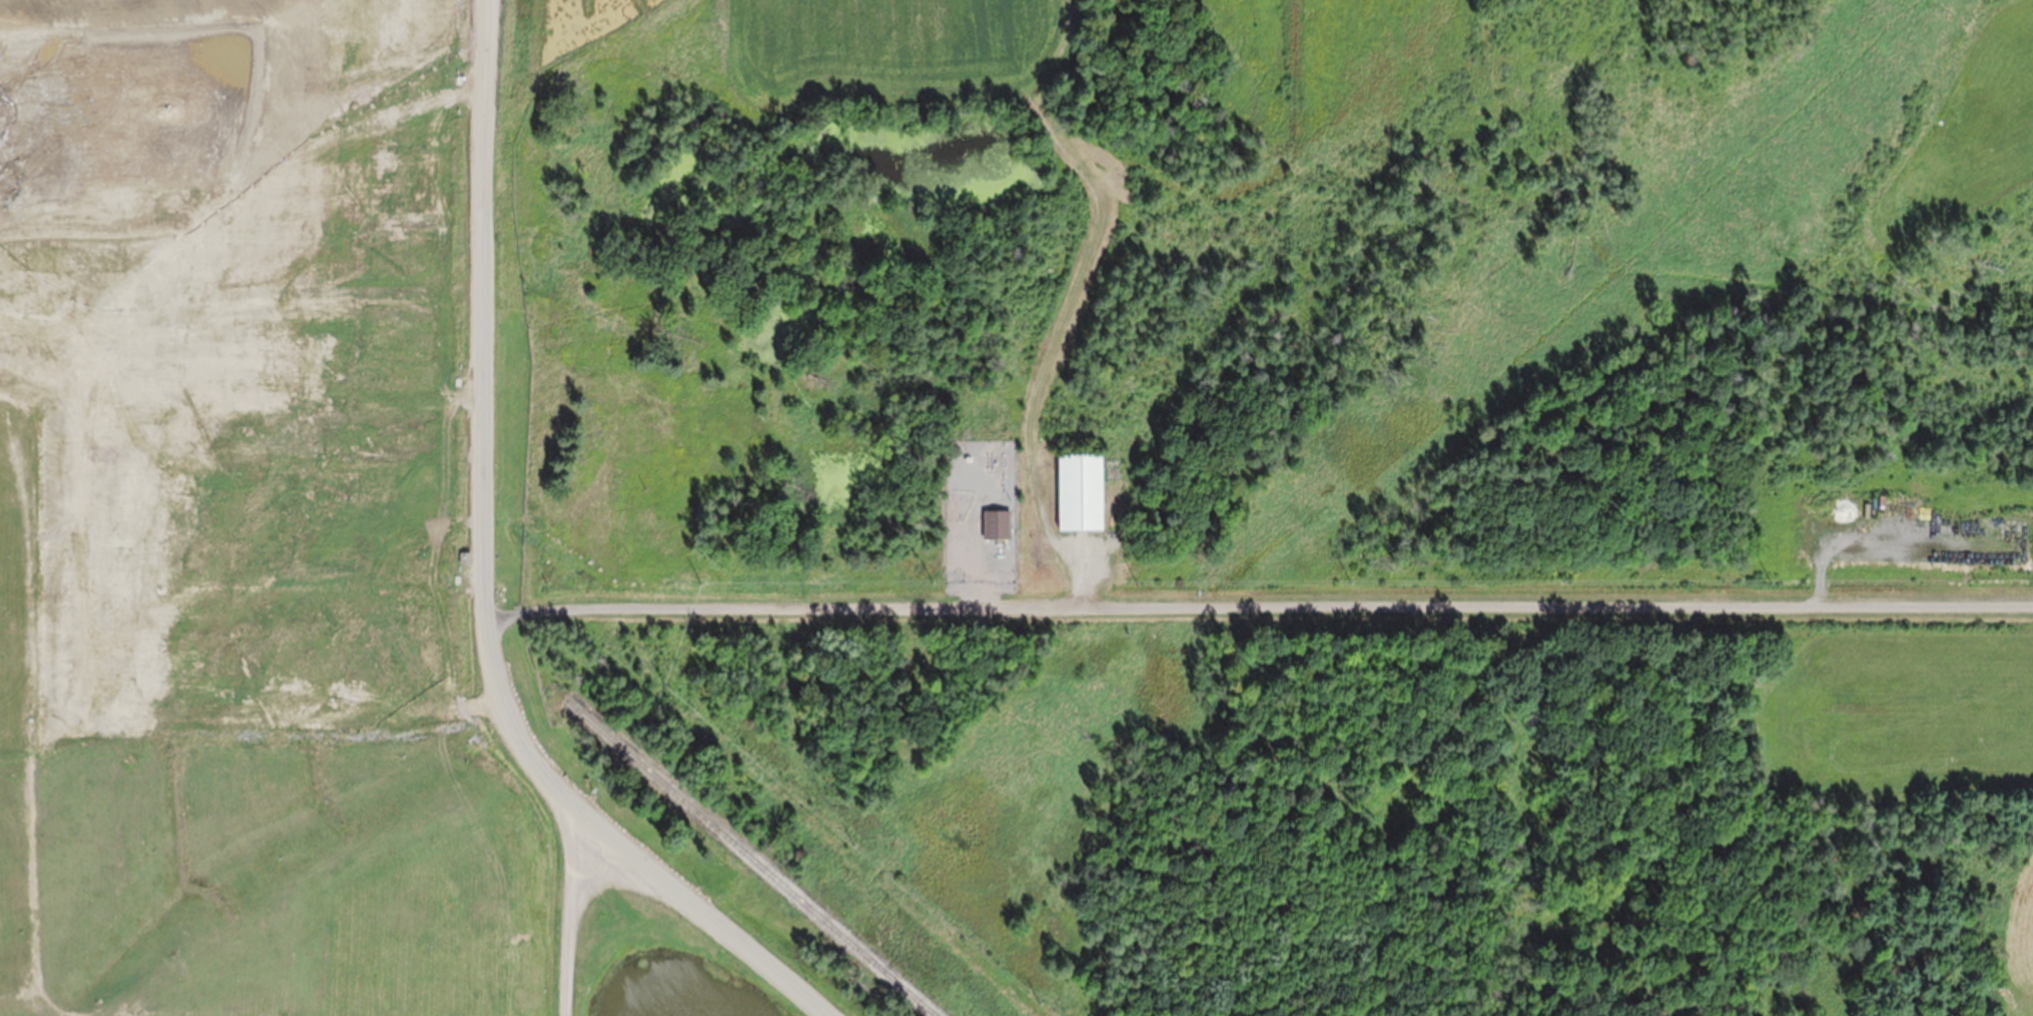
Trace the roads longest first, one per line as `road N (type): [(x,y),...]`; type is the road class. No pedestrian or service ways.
road 1 (residential): [(2032,606),(604,605),(481,614)]
road 2 (residential): [(481,614),(484,0)]

